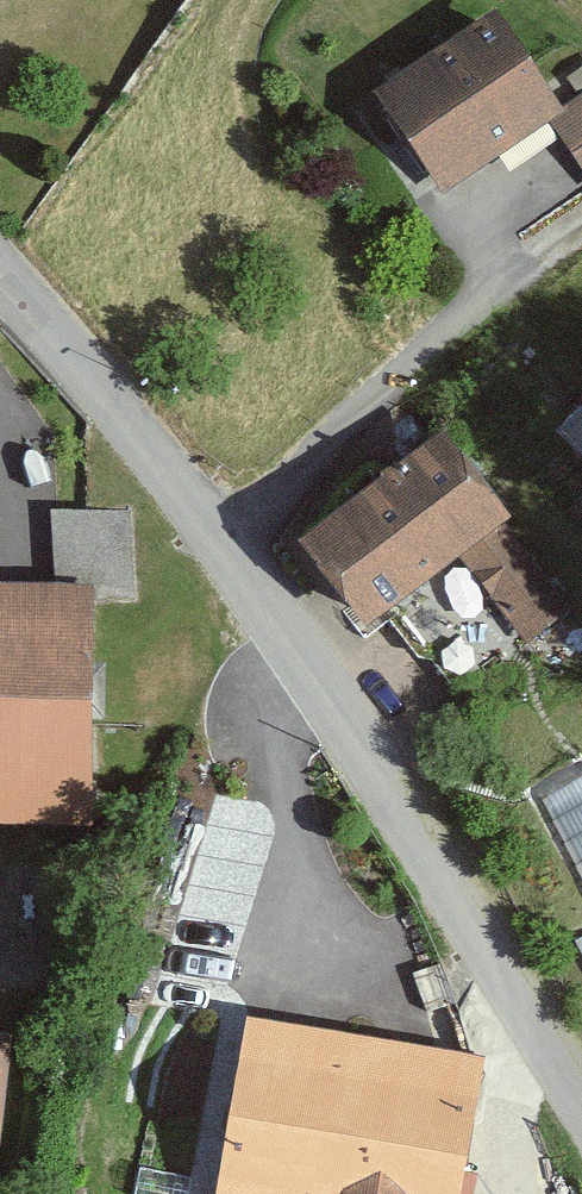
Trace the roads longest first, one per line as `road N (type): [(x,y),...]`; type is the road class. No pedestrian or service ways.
road 1 (unclassified): [(581,1101),(221,526),(0,279)]

